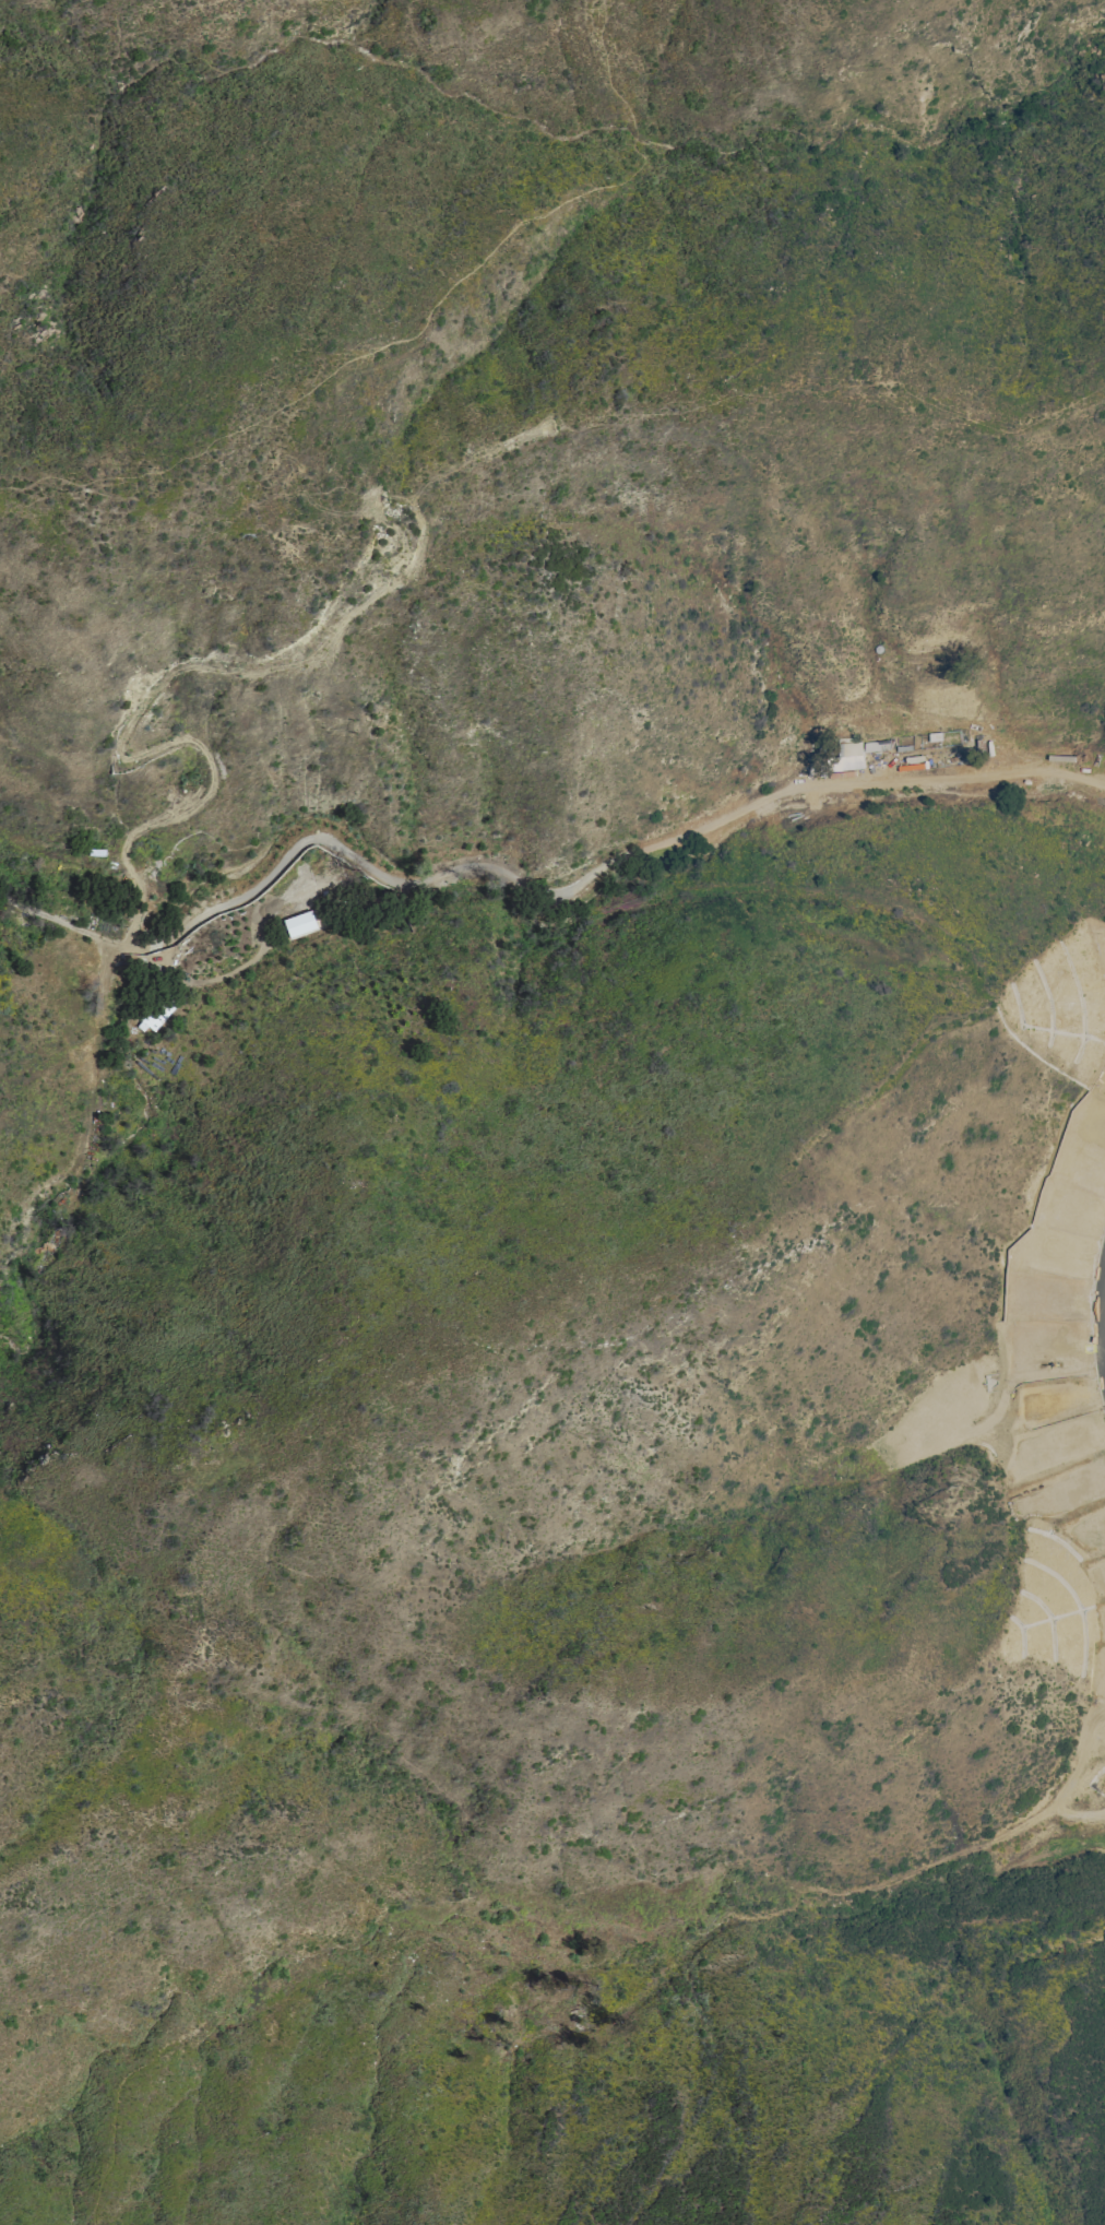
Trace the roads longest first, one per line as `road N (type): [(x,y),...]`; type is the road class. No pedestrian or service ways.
road 1 (track): [(409,500),(421,530),(409,567),(348,615),(322,658),(250,672),(181,668),(133,717),(121,755),(186,738),(205,753),(213,777),(200,806),(129,836),(120,868),(145,892),(126,947)]

